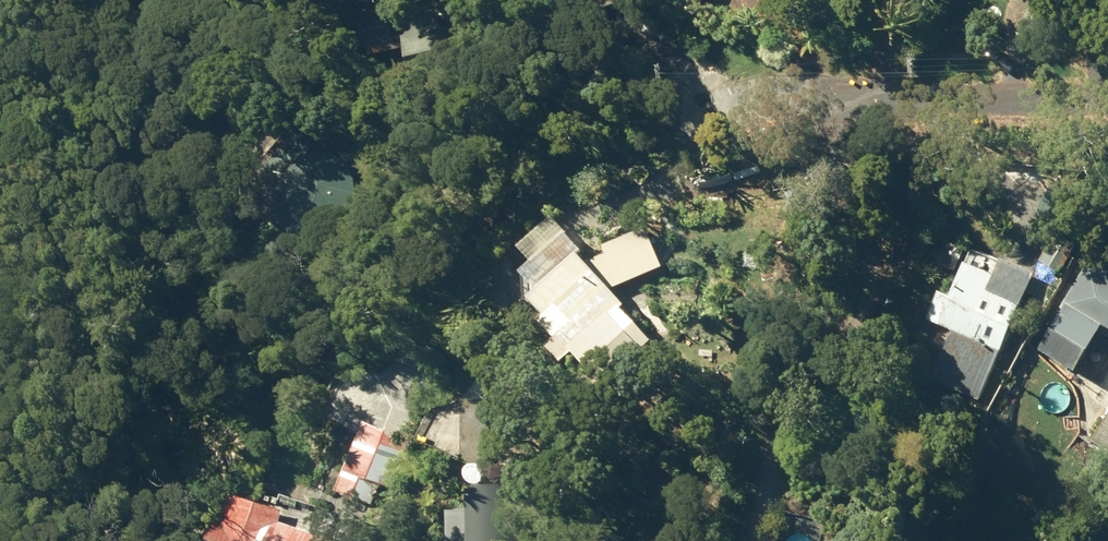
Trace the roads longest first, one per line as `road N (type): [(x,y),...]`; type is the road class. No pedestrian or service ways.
road 1 (residential): [(1107,87),(702,87)]

